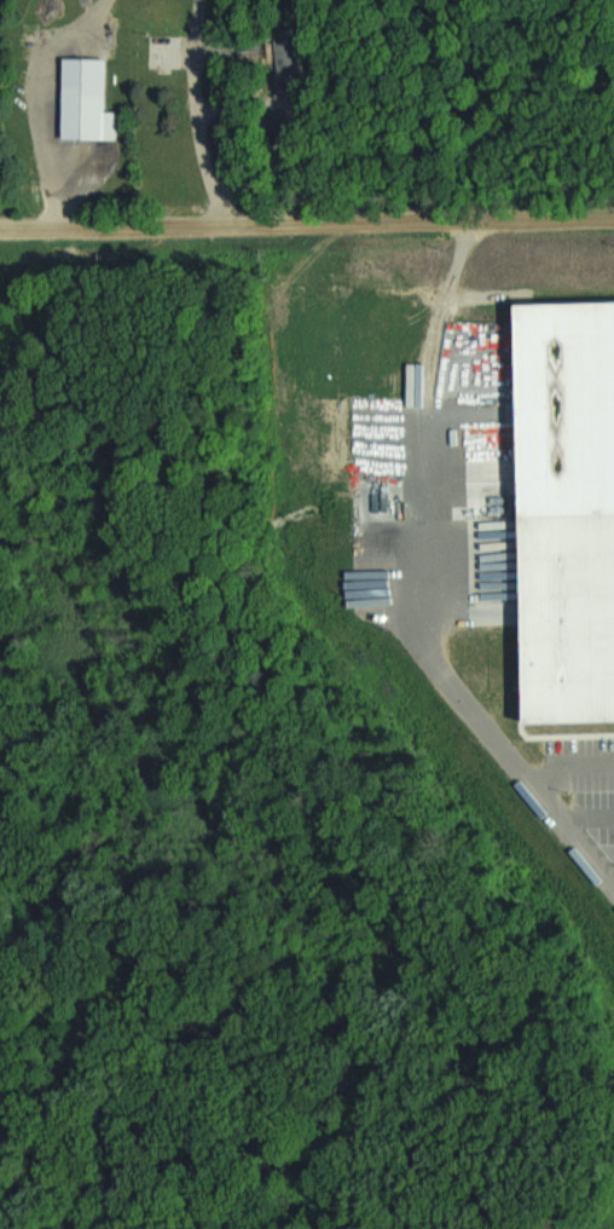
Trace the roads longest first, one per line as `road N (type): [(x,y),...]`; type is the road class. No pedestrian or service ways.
road 1 (residential): [(0,227),(613,214)]

